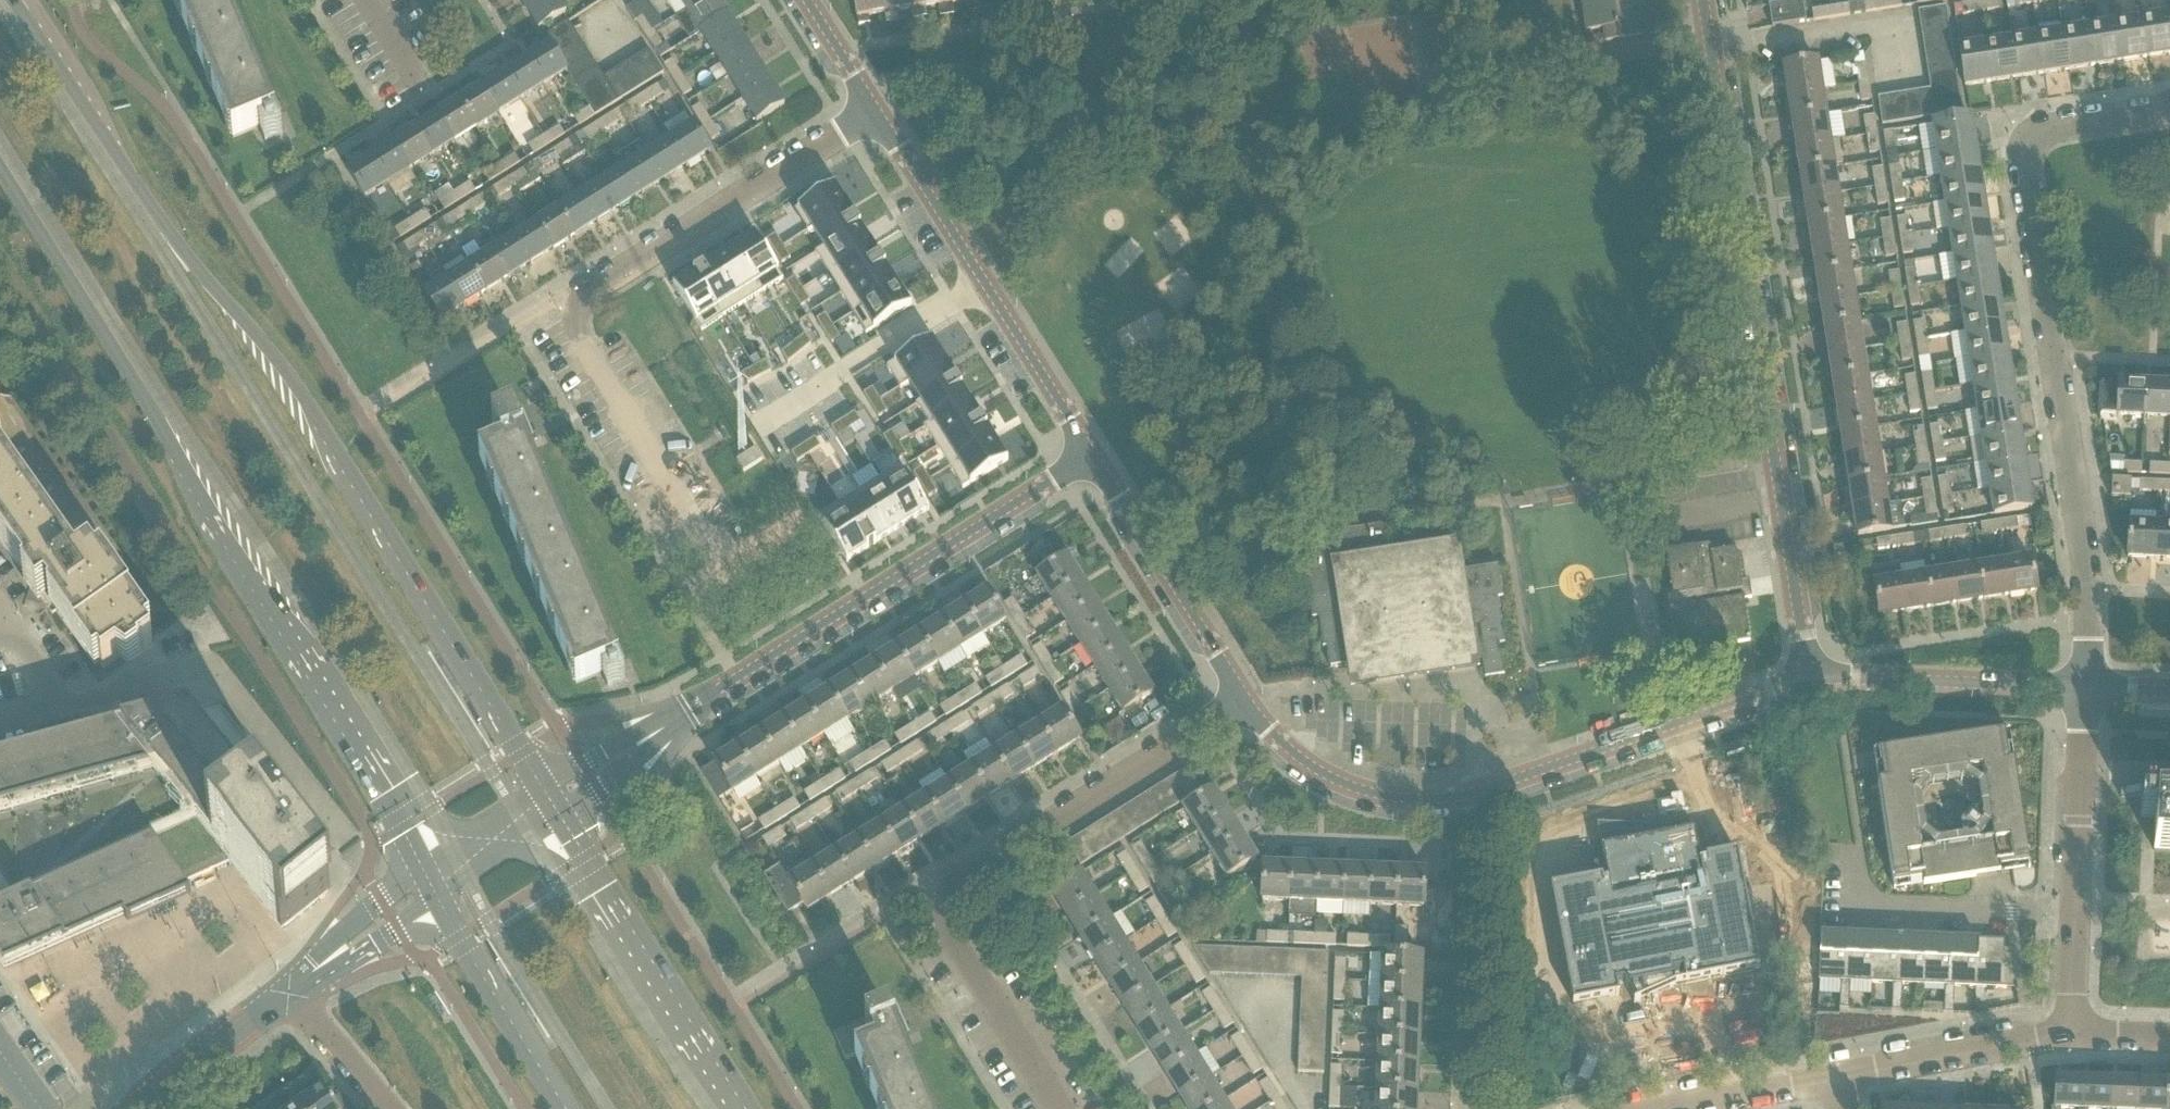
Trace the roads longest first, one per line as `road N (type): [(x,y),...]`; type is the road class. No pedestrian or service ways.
road 1 (secondary): [(538,798),(286,377),(247,319),(167,238),(11,0)]
road 2 (secondary): [(0,172),(426,872)]
road 3 (unclassified): [(2083,687),(2086,589),(2076,497),(2017,171),(2020,147),(2035,133),(2169,109)]
road 4 (tertiary): [(1811,677),(1706,0)]
road 5 (residential): [(734,575),(581,341),(583,303),(871,116)]
road 6 (tertiary): [(1243,701),(1294,754),(1336,781),(1402,799),(1468,794),(1811,677)]
road 7 (unclassified): [(1050,1108),(951,951),(945,889),(1243,701)]
road 8 (tertiary): [(676,726),(1089,459)]
road 9 (tertiary): [(1089,459),(871,116)]
road 10 (unclassified): [(2072,1030),(2083,687)]
road 11 (secondary): [(727,1108),(551,822)]
road 12 (tertiary): [(1243,701),(1089,459)]
road 13 (tertiary): [(1811,677),(2083,687)]
road 14 (secondary): [(440,896),(564,1108)]
road 15 (unclassified): [(1850,1073),(2072,1030)]
road 16 (tertiary): [(139,1108),(288,993)]
road 17 (tertiary): [(426,872),(385,899),(288,993)]
road 18 (unclassified): [(1672,1108),(1850,1073)]
road 19 (tertiary): [(288,993),(440,896)]
road 20 (tertiary): [(551,822),(676,726)]
road 21 (tertiary): [(676,726),(627,740),(538,798)]
road 22 (residential): [(388,1108),(288,993)]
road 23 (tertiary): [(871,116),(797,0)]
road 24 (tertiary): [(538,798),(426,872)]
road 25 (tertiary): [(440,896),(551,822)]

